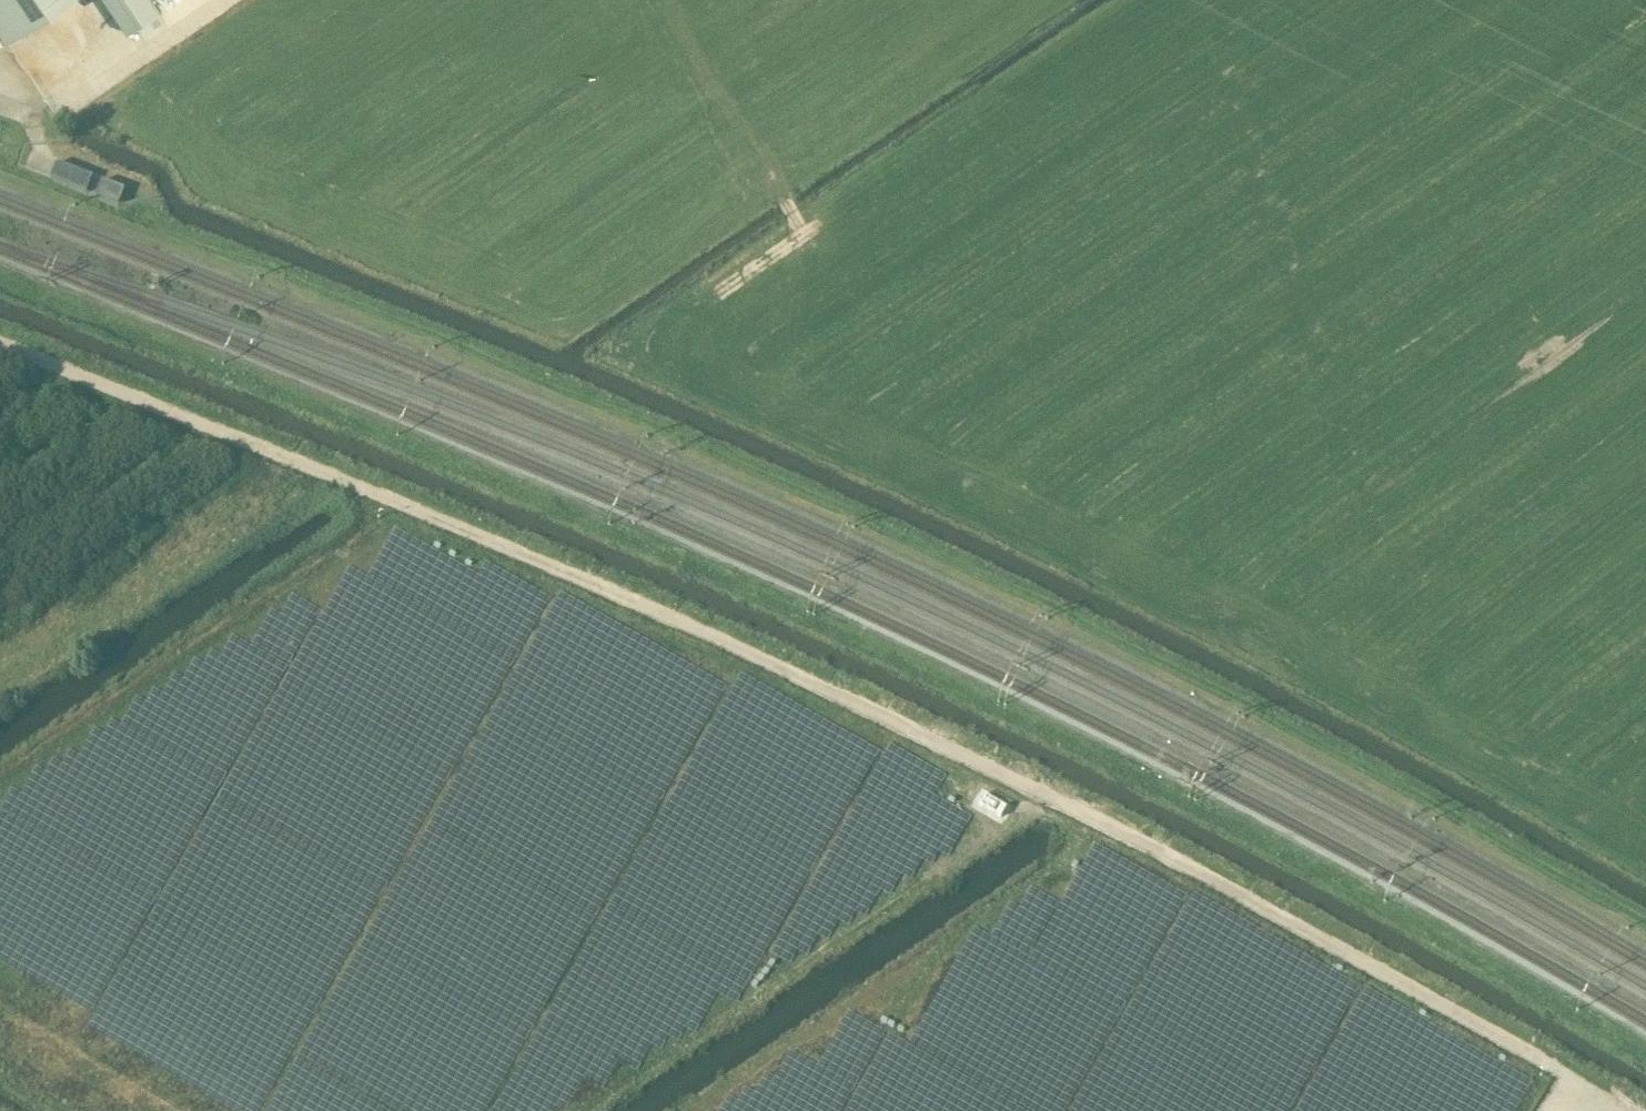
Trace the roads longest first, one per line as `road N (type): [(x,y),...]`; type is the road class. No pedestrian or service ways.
road 1 (track): [(0,345),(623,595),(1091,816),(1561,1072),(1586,1110)]

